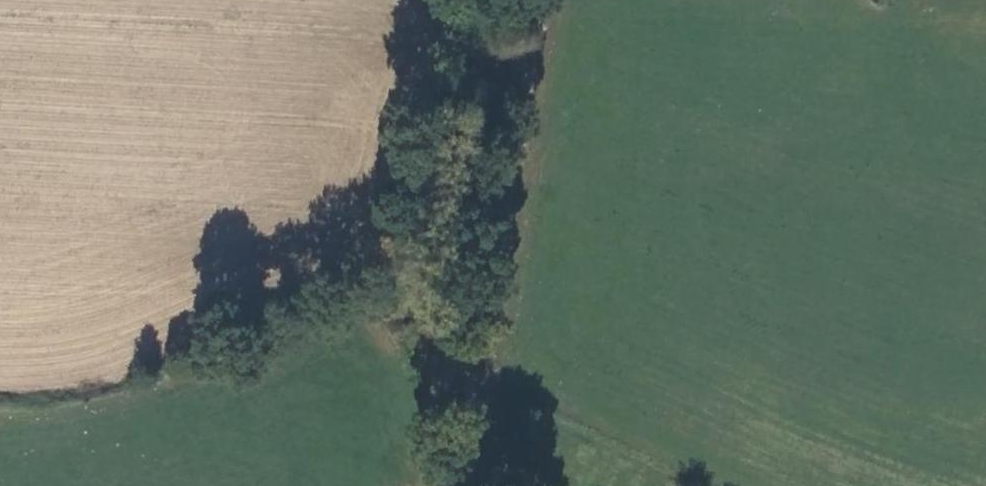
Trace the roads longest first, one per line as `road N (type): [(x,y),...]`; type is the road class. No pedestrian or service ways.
road 1 (unclassified): [(527,0),(522,108),(489,360),(496,440),(511,485)]

